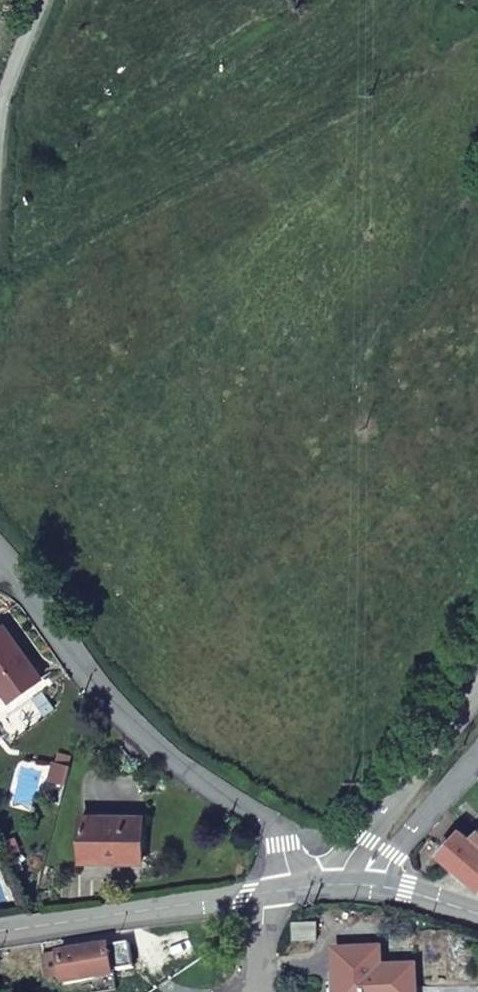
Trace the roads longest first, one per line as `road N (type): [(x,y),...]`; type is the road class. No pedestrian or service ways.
road 1 (residential): [(287,887),(281,844),(263,821),(109,689),(6,559)]
road 2 (tertiary): [(287,887),(0,934)]
road 3 (residential): [(343,881),(413,763),(477,693)]
road 4 (residential): [(380,885),(396,845),(477,751)]

